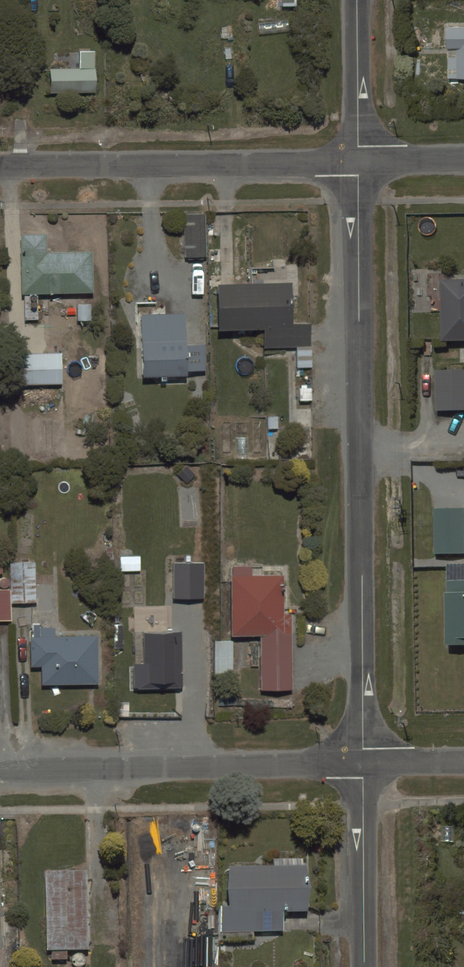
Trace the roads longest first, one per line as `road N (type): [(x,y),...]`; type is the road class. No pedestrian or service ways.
road 1 (residential): [(358,159),(363,765)]
road 2 (residential): [(0,770),(363,765)]
road 3 (residential): [(0,165),(358,159)]
road 4 (residential): [(363,765),(366,966)]
road 5 (residential): [(356,0),(358,159)]

